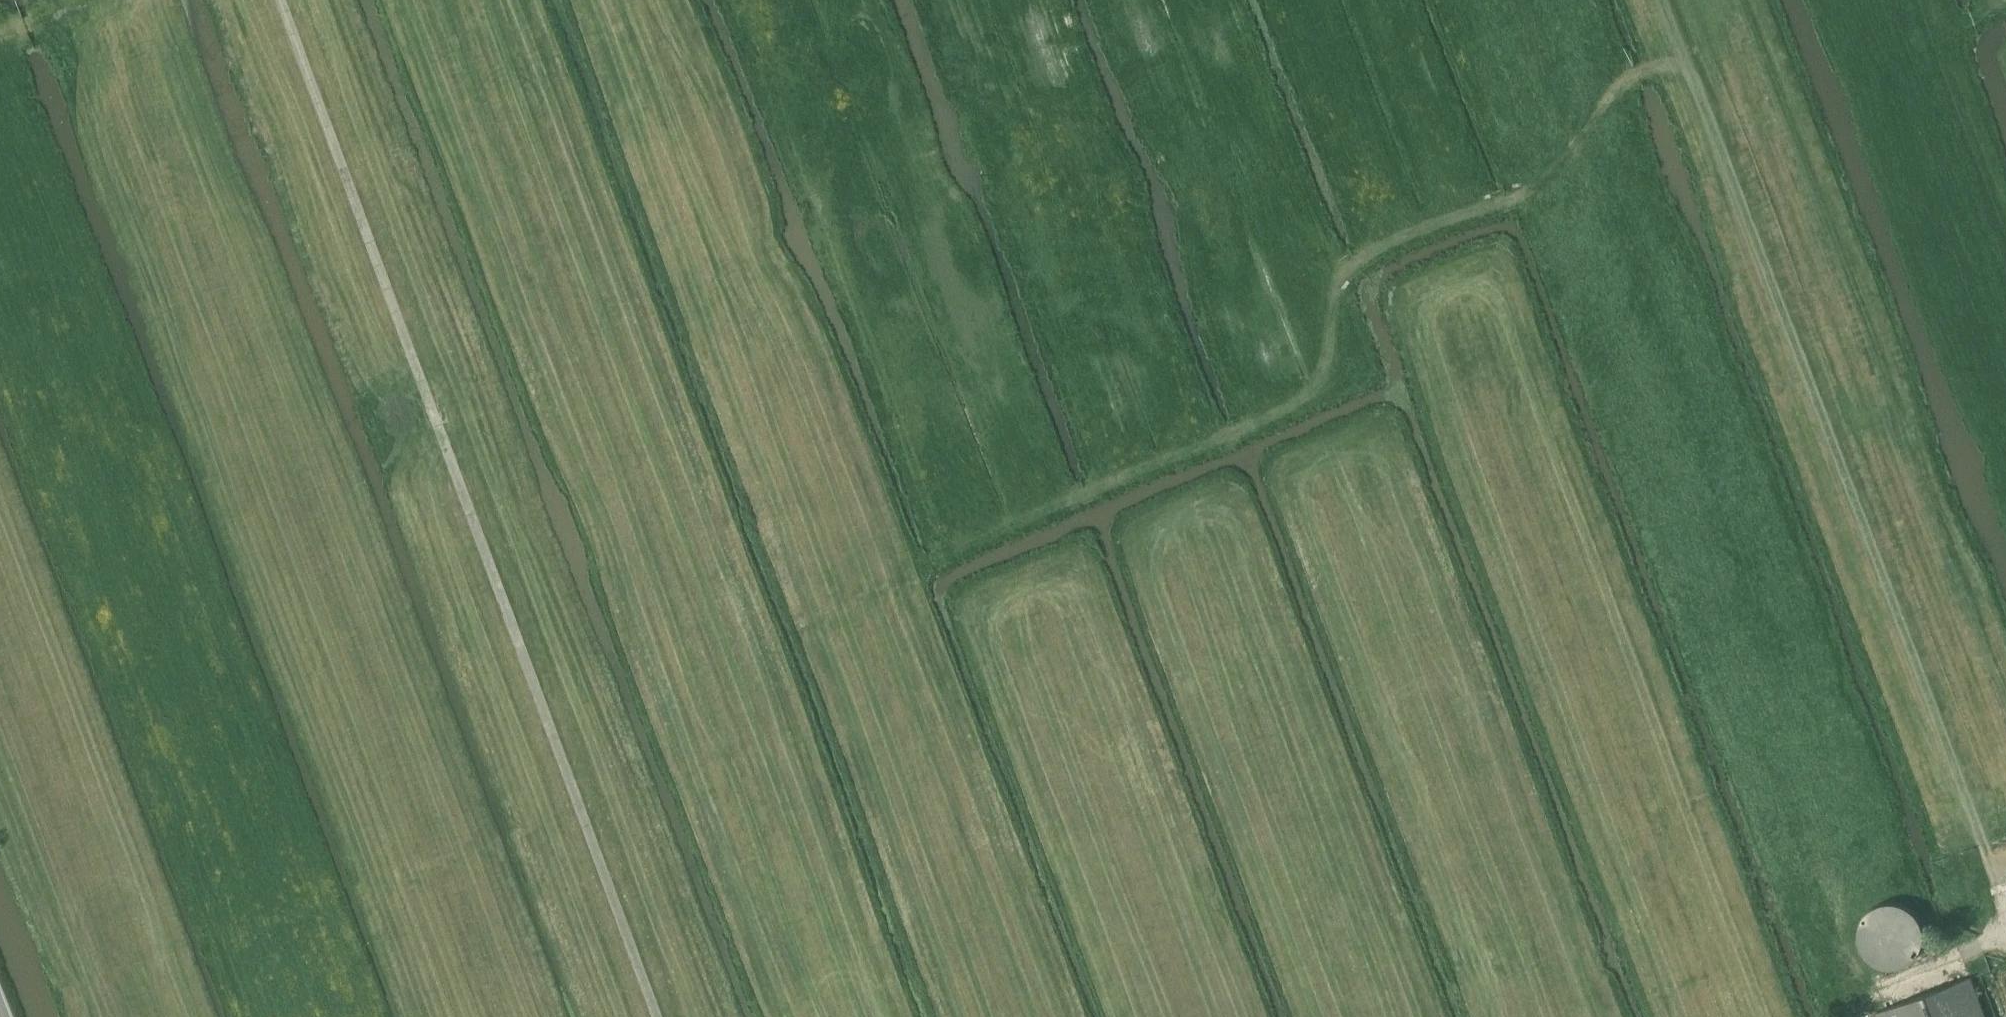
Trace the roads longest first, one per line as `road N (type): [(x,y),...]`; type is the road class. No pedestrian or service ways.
road 1 (track): [(658,1016),(281,0)]
road 2 (track): [(2005,892),(1670,0)]

